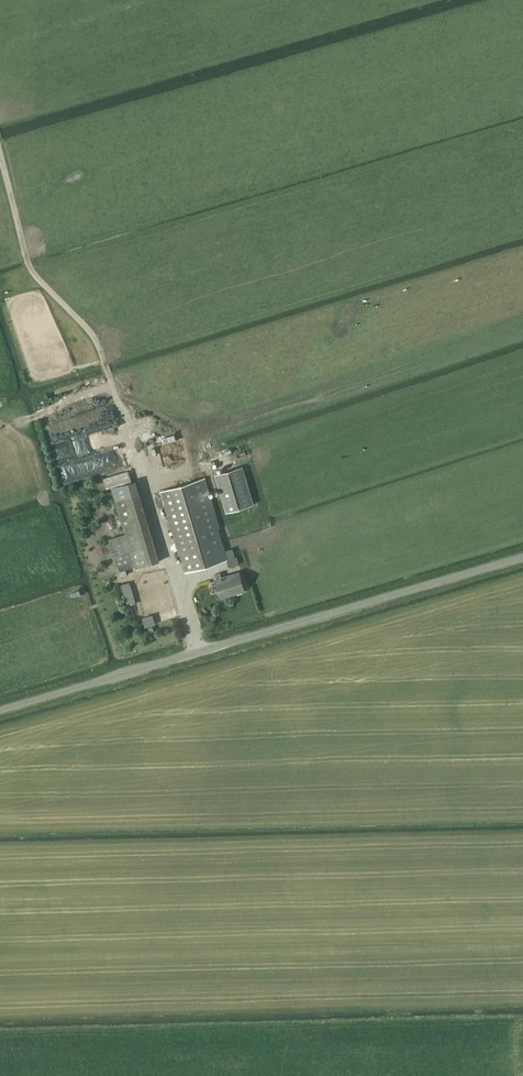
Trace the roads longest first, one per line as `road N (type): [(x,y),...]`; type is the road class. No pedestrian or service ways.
road 1 (tertiary): [(0,710),(522,557)]
road 2 (track): [(0,155),(31,268),(95,337),(144,473)]

